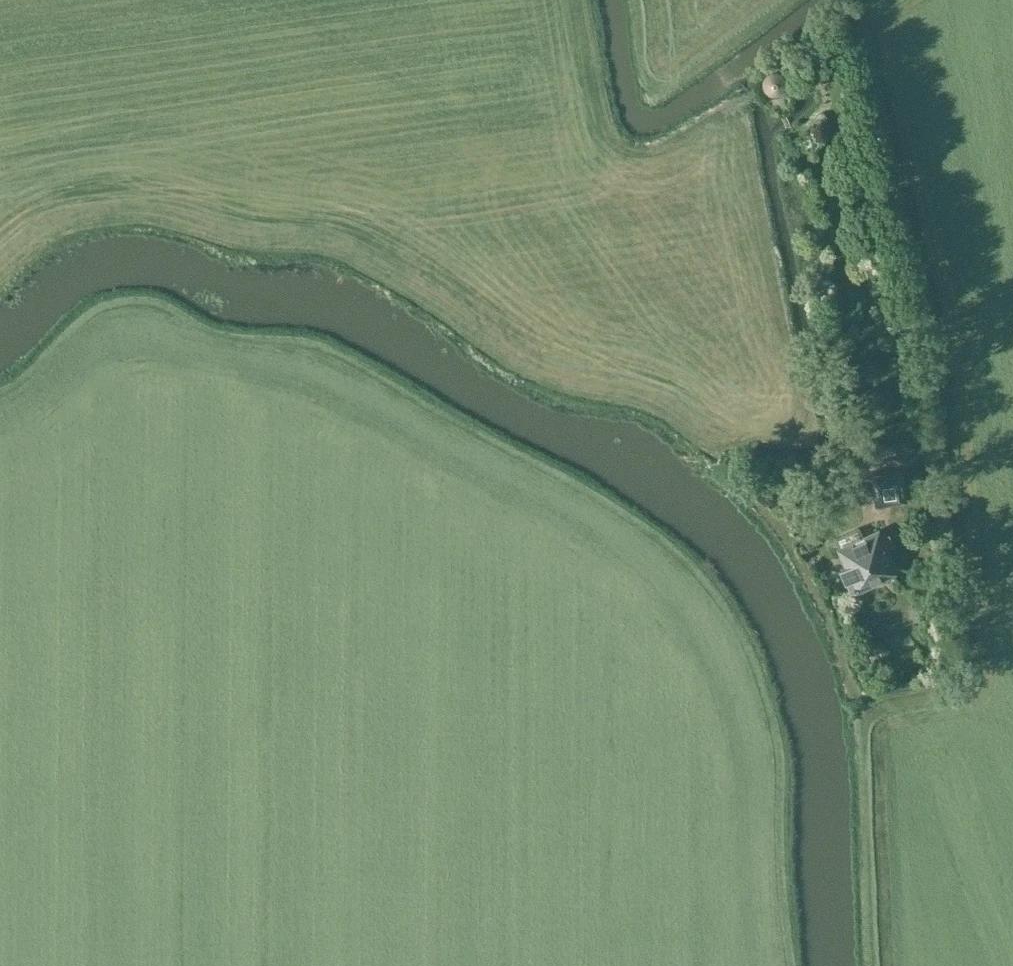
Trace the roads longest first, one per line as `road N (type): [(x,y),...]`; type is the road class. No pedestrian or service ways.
road 1 (track): [(916,965),(998,671),(941,344),(783,361),(602,148),(566,0)]

